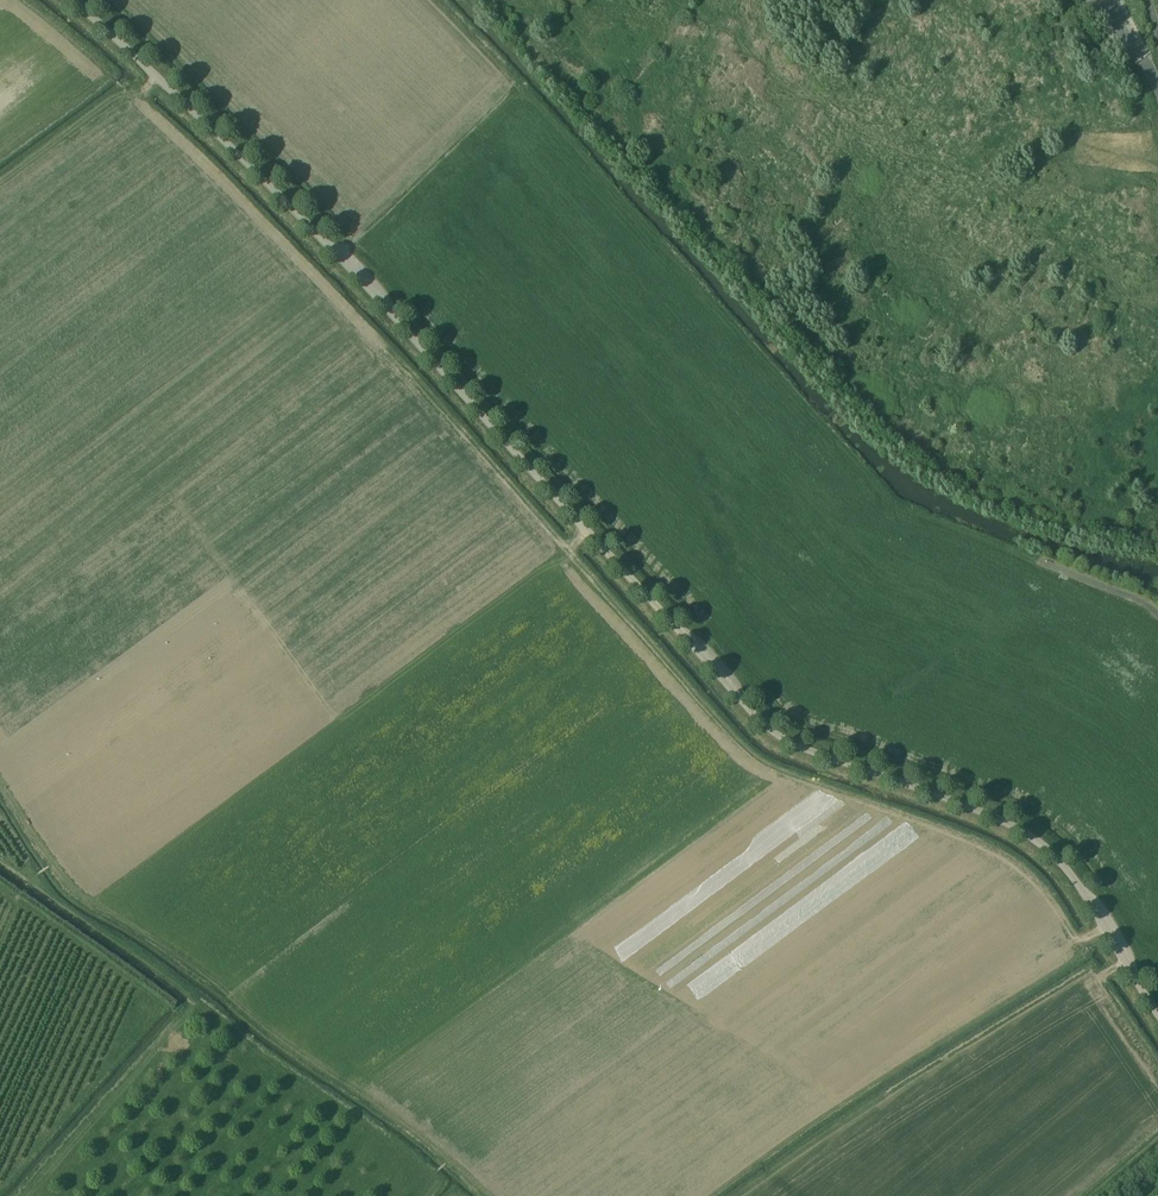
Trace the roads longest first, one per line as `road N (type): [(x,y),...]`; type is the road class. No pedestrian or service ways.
road 1 (unclassified): [(1157,1014),(1077,882),(1041,842),(996,817),(783,739),(759,721),(337,254),(73,0)]
road 2 (unclassified): [(1157,614),(1141,599),(1038,562)]

